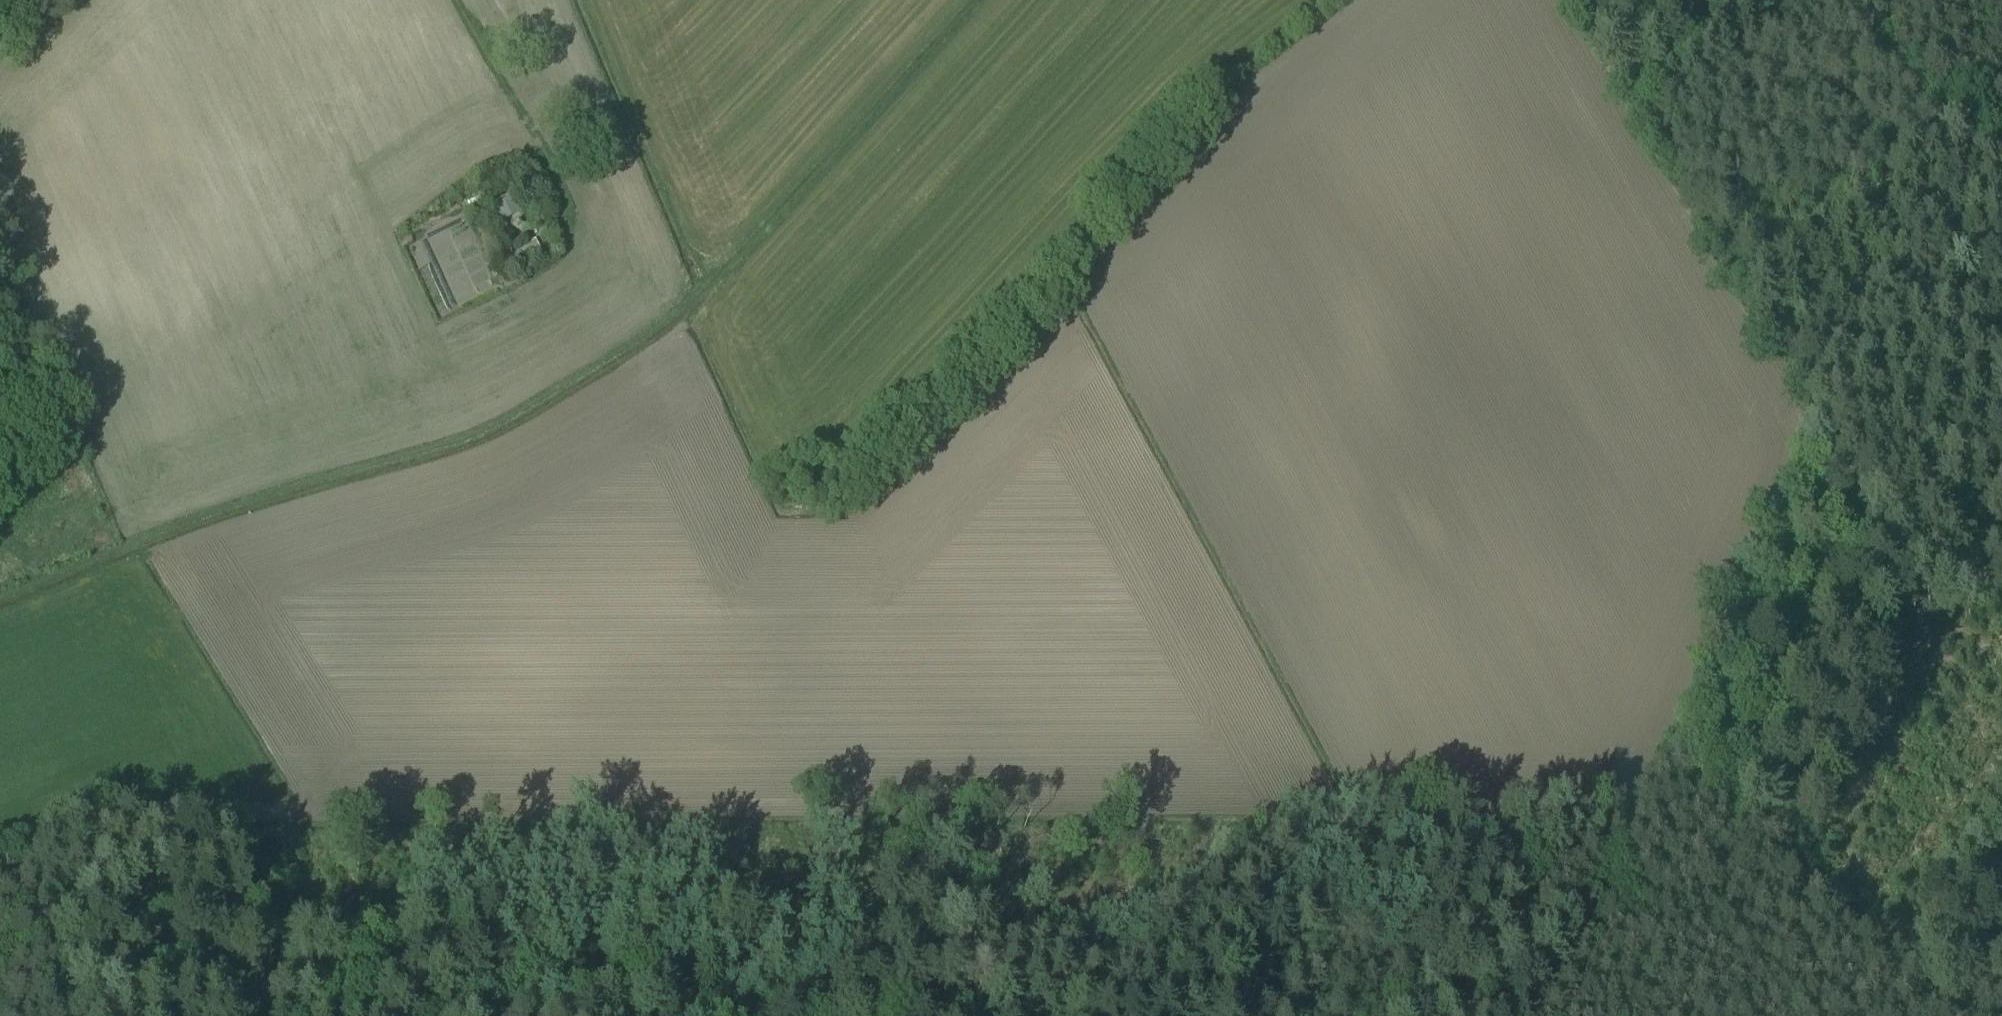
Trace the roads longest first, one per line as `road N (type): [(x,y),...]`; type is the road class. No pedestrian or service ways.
road 1 (track): [(1525,1015),(1630,850),(1949,116),(1830,0)]
road 2 (track): [(73,1015),(29,831),(0,839)]

